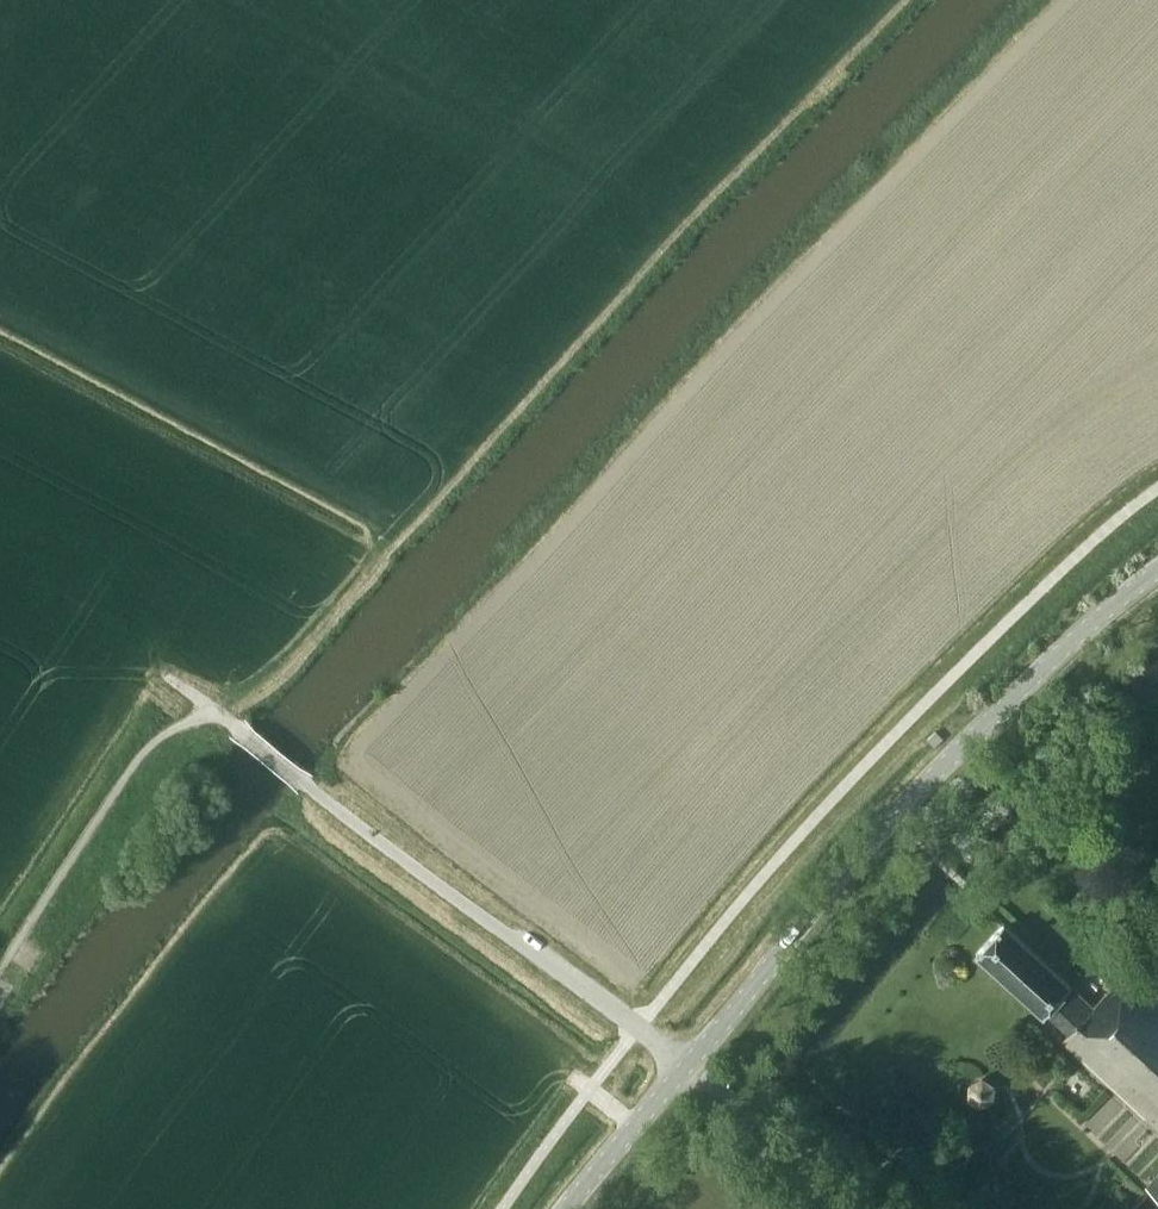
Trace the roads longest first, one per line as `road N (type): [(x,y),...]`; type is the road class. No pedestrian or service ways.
road 1 (tertiary): [(568,1208),(920,790),(1107,610),(1157,572)]
road 2 (track): [(220,712),(364,829),(637,1027)]

